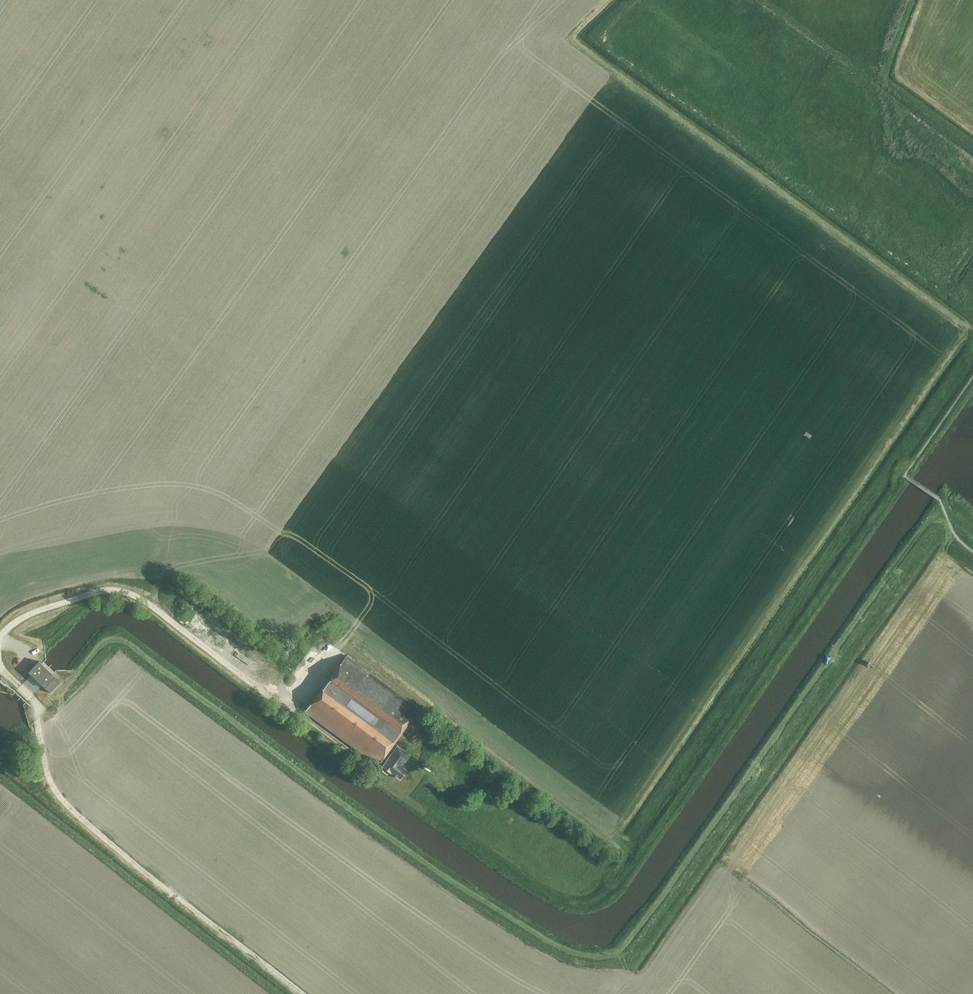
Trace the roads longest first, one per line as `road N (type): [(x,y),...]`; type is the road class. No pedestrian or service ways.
road 1 (unclassified): [(0,634),(26,615),(119,592),(255,691)]

